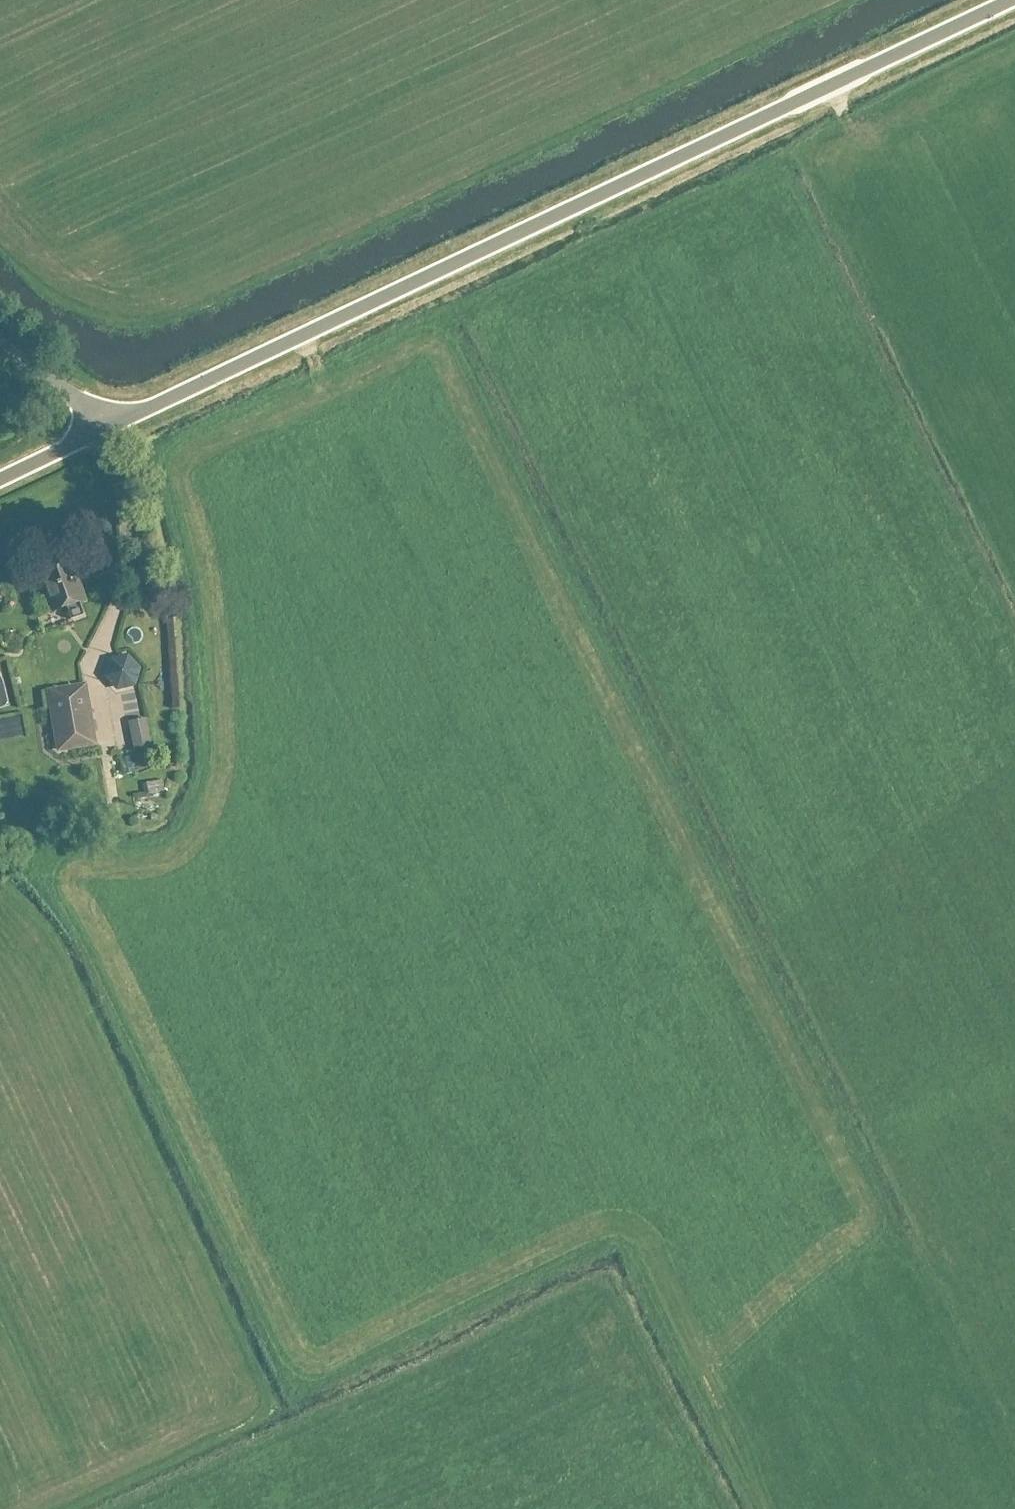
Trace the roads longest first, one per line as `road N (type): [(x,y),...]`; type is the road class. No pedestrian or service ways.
road 1 (unclassified): [(0,479),(1004,0)]

